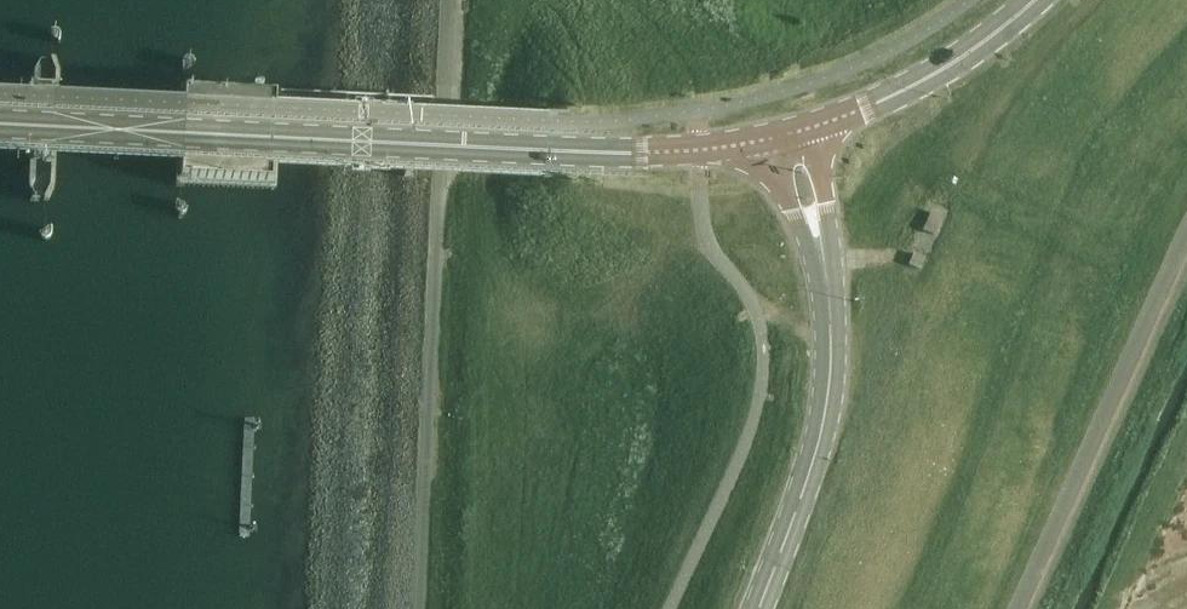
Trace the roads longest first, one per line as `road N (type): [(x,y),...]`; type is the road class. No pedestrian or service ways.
road 1 (secondary): [(699,151),(0,125)]
road 2 (tertiary): [(763,608),(830,431),(838,331),(833,280),(792,136)]
road 3 (unclassified): [(1019,608),(1186,247)]
road 4 (secondary): [(792,136),(897,95),(981,49),(1035,0)]

